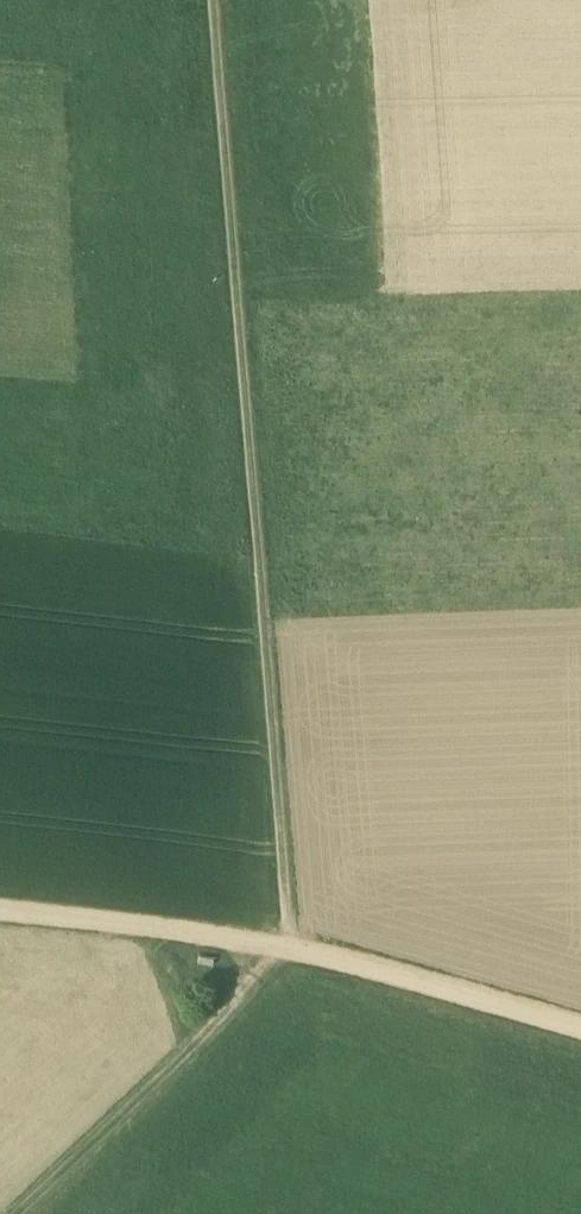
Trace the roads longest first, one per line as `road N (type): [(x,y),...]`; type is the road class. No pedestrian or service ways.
road 1 (track): [(287,945),(214,0)]
road 2 (track): [(580,1030),(287,945),(0,913)]
road 3 (track): [(287,945),(8,1213)]

